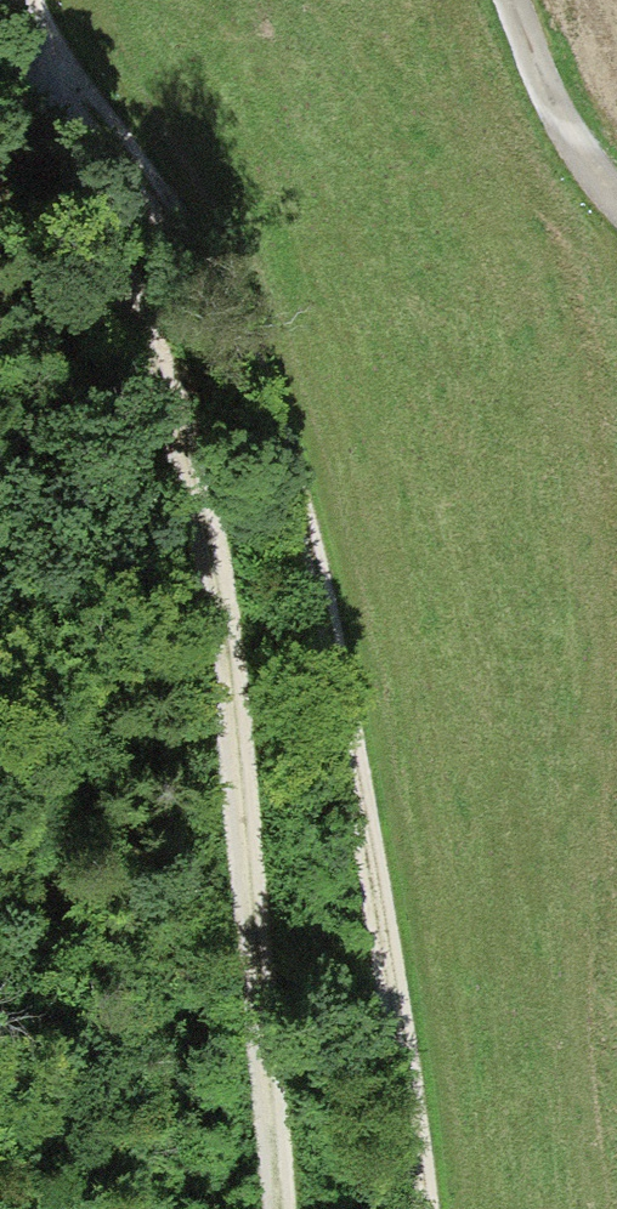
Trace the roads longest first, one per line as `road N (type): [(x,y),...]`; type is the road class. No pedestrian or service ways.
road 1 (track): [(13,3),(258,362),(329,605),(383,912),(417,1208)]
road 2 (track): [(276,1208),(242,819),(195,483),(13,3)]
road 3 (residential): [(616,211),(554,126),(501,0)]

